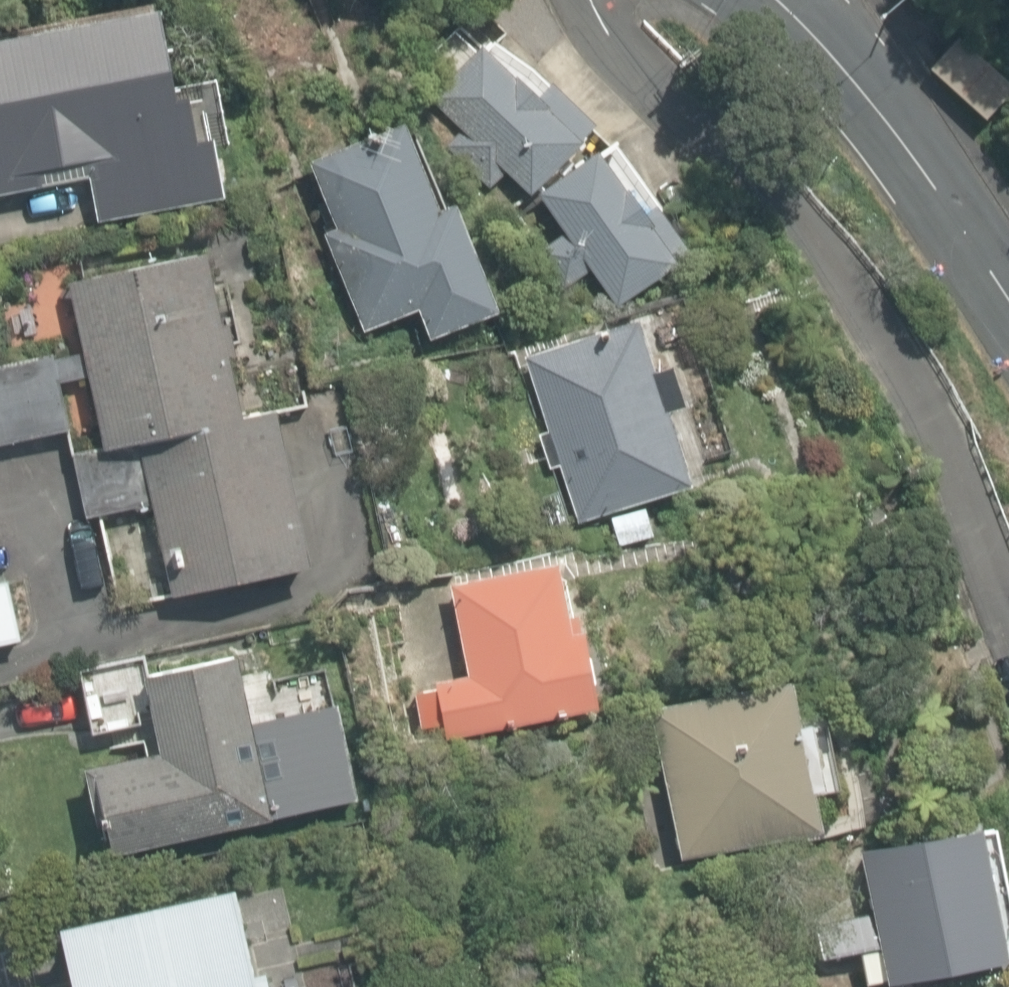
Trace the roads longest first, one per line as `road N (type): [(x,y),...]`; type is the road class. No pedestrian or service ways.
road 1 (residential): [(1008,628),(878,327),(797,213),(718,150),(618,38),(600,0)]
road 2 (residential): [(1008,297),(899,127),(783,0)]

